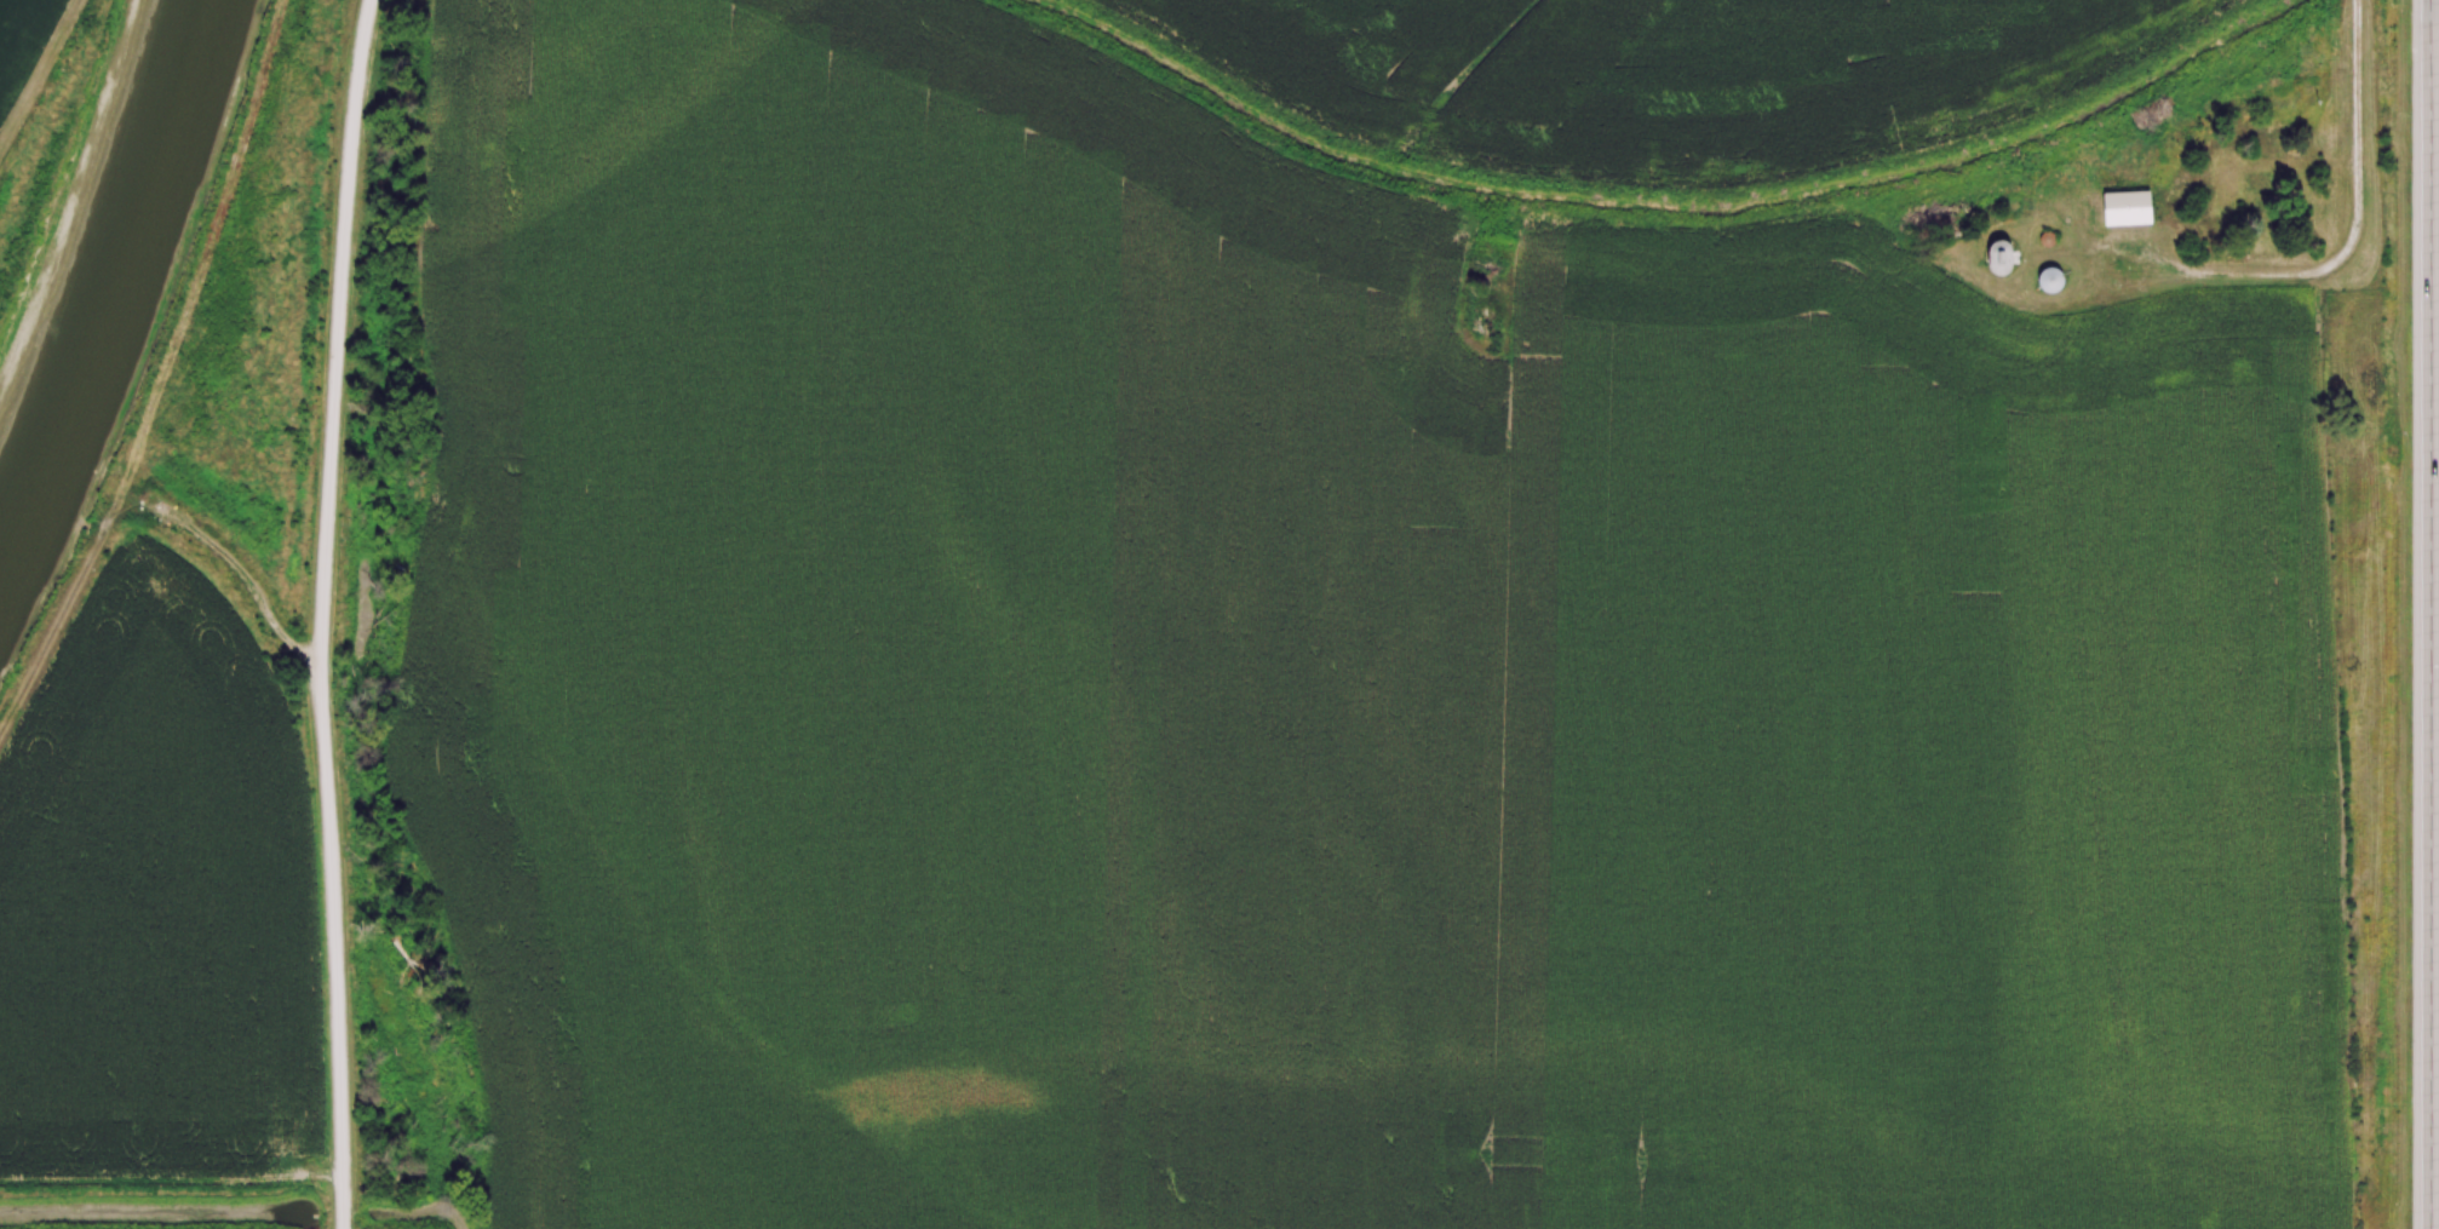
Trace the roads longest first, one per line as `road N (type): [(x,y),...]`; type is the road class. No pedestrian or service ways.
road 1 (residential): [(346,1228),(322,676),(354,127),(373,0)]
road 2 (motorway): [(2430,0),(2432,1228)]
road 3 (residential): [(2356,0),(2359,208),(2348,245)]

